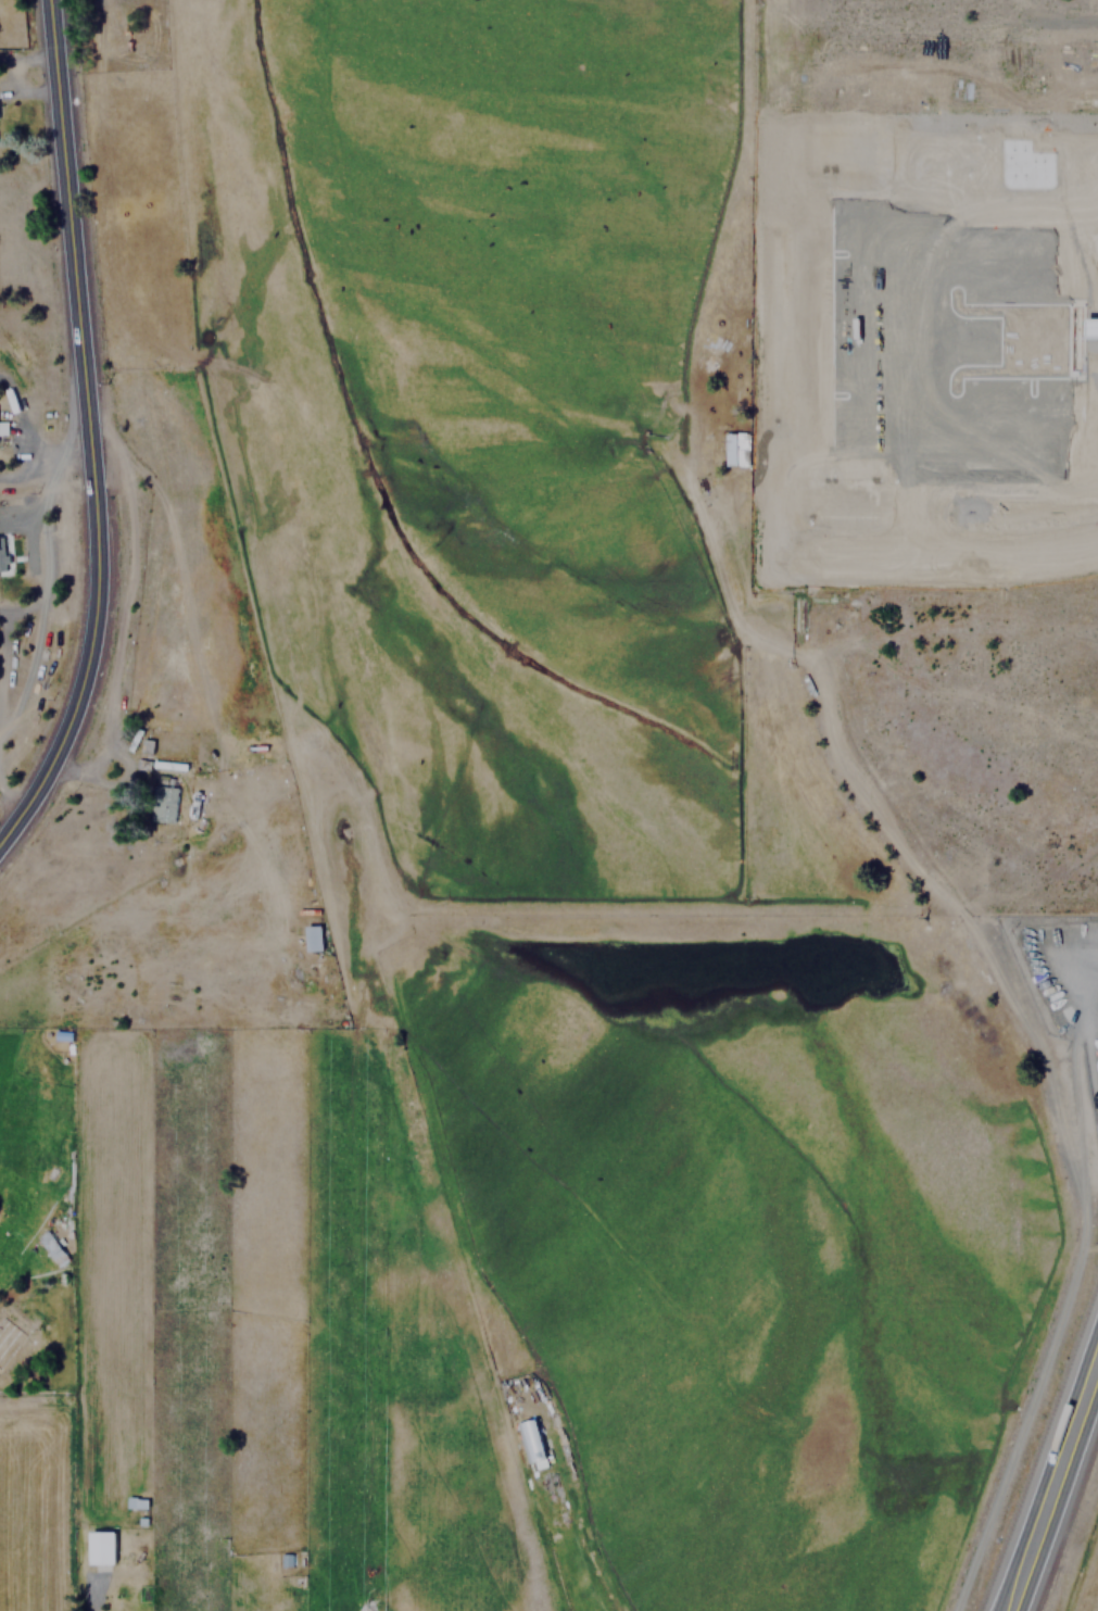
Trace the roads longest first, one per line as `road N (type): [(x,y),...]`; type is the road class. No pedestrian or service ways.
road 1 (secondary): [(0,838),(72,713),(93,595),(47,0)]
road 2 (tertiary): [(1097,550),(1058,563),(816,558)]
road 3 (trunk): [(1009,1610),(1097,1372)]

